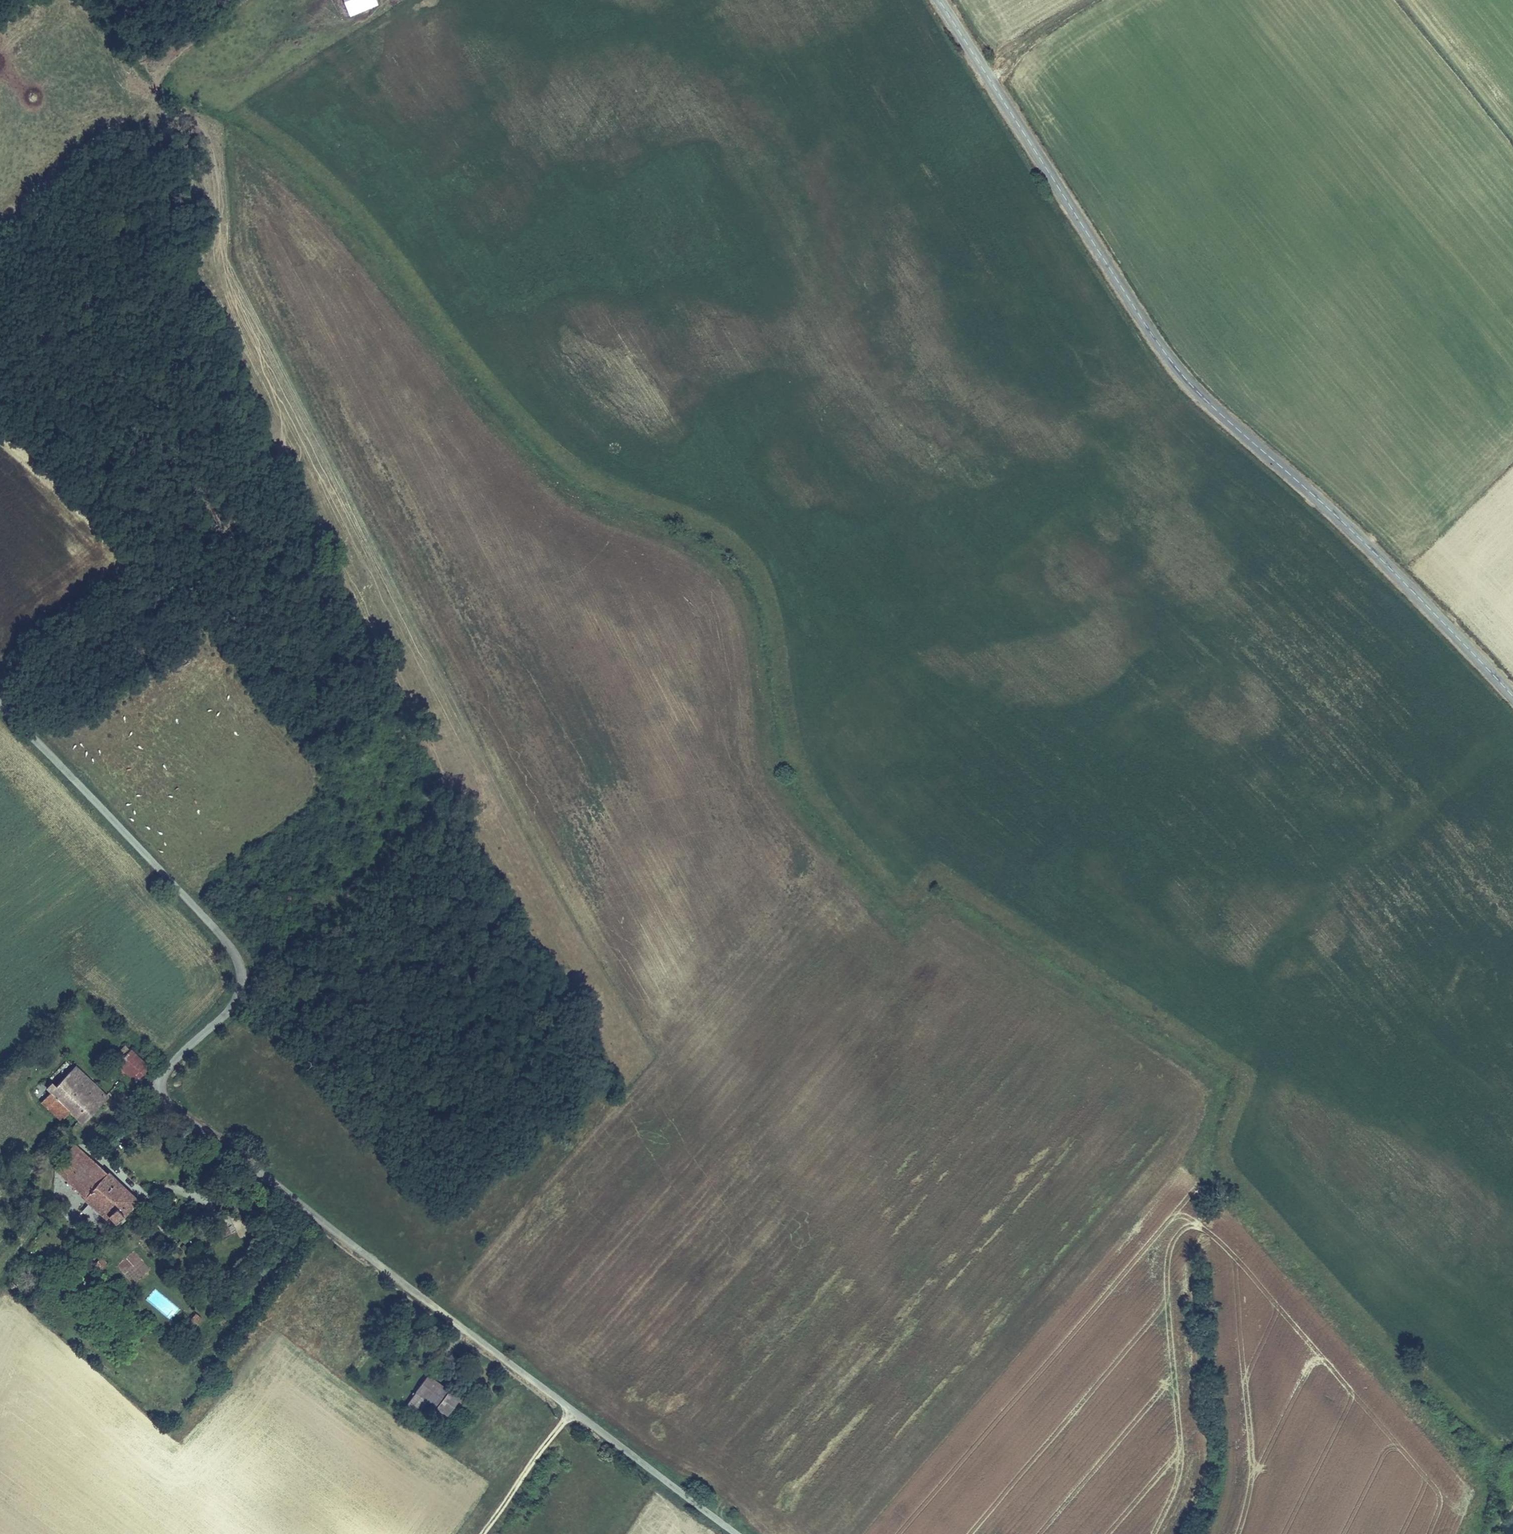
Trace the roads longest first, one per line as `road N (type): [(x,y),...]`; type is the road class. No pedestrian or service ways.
road 1 (unclassified): [(0,704),(236,954),(242,984),(172,1063),(168,1092),(185,1122),(741,1533)]
road 2 (tertiary): [(1512,696),(1372,550),(1185,380),(939,0)]

